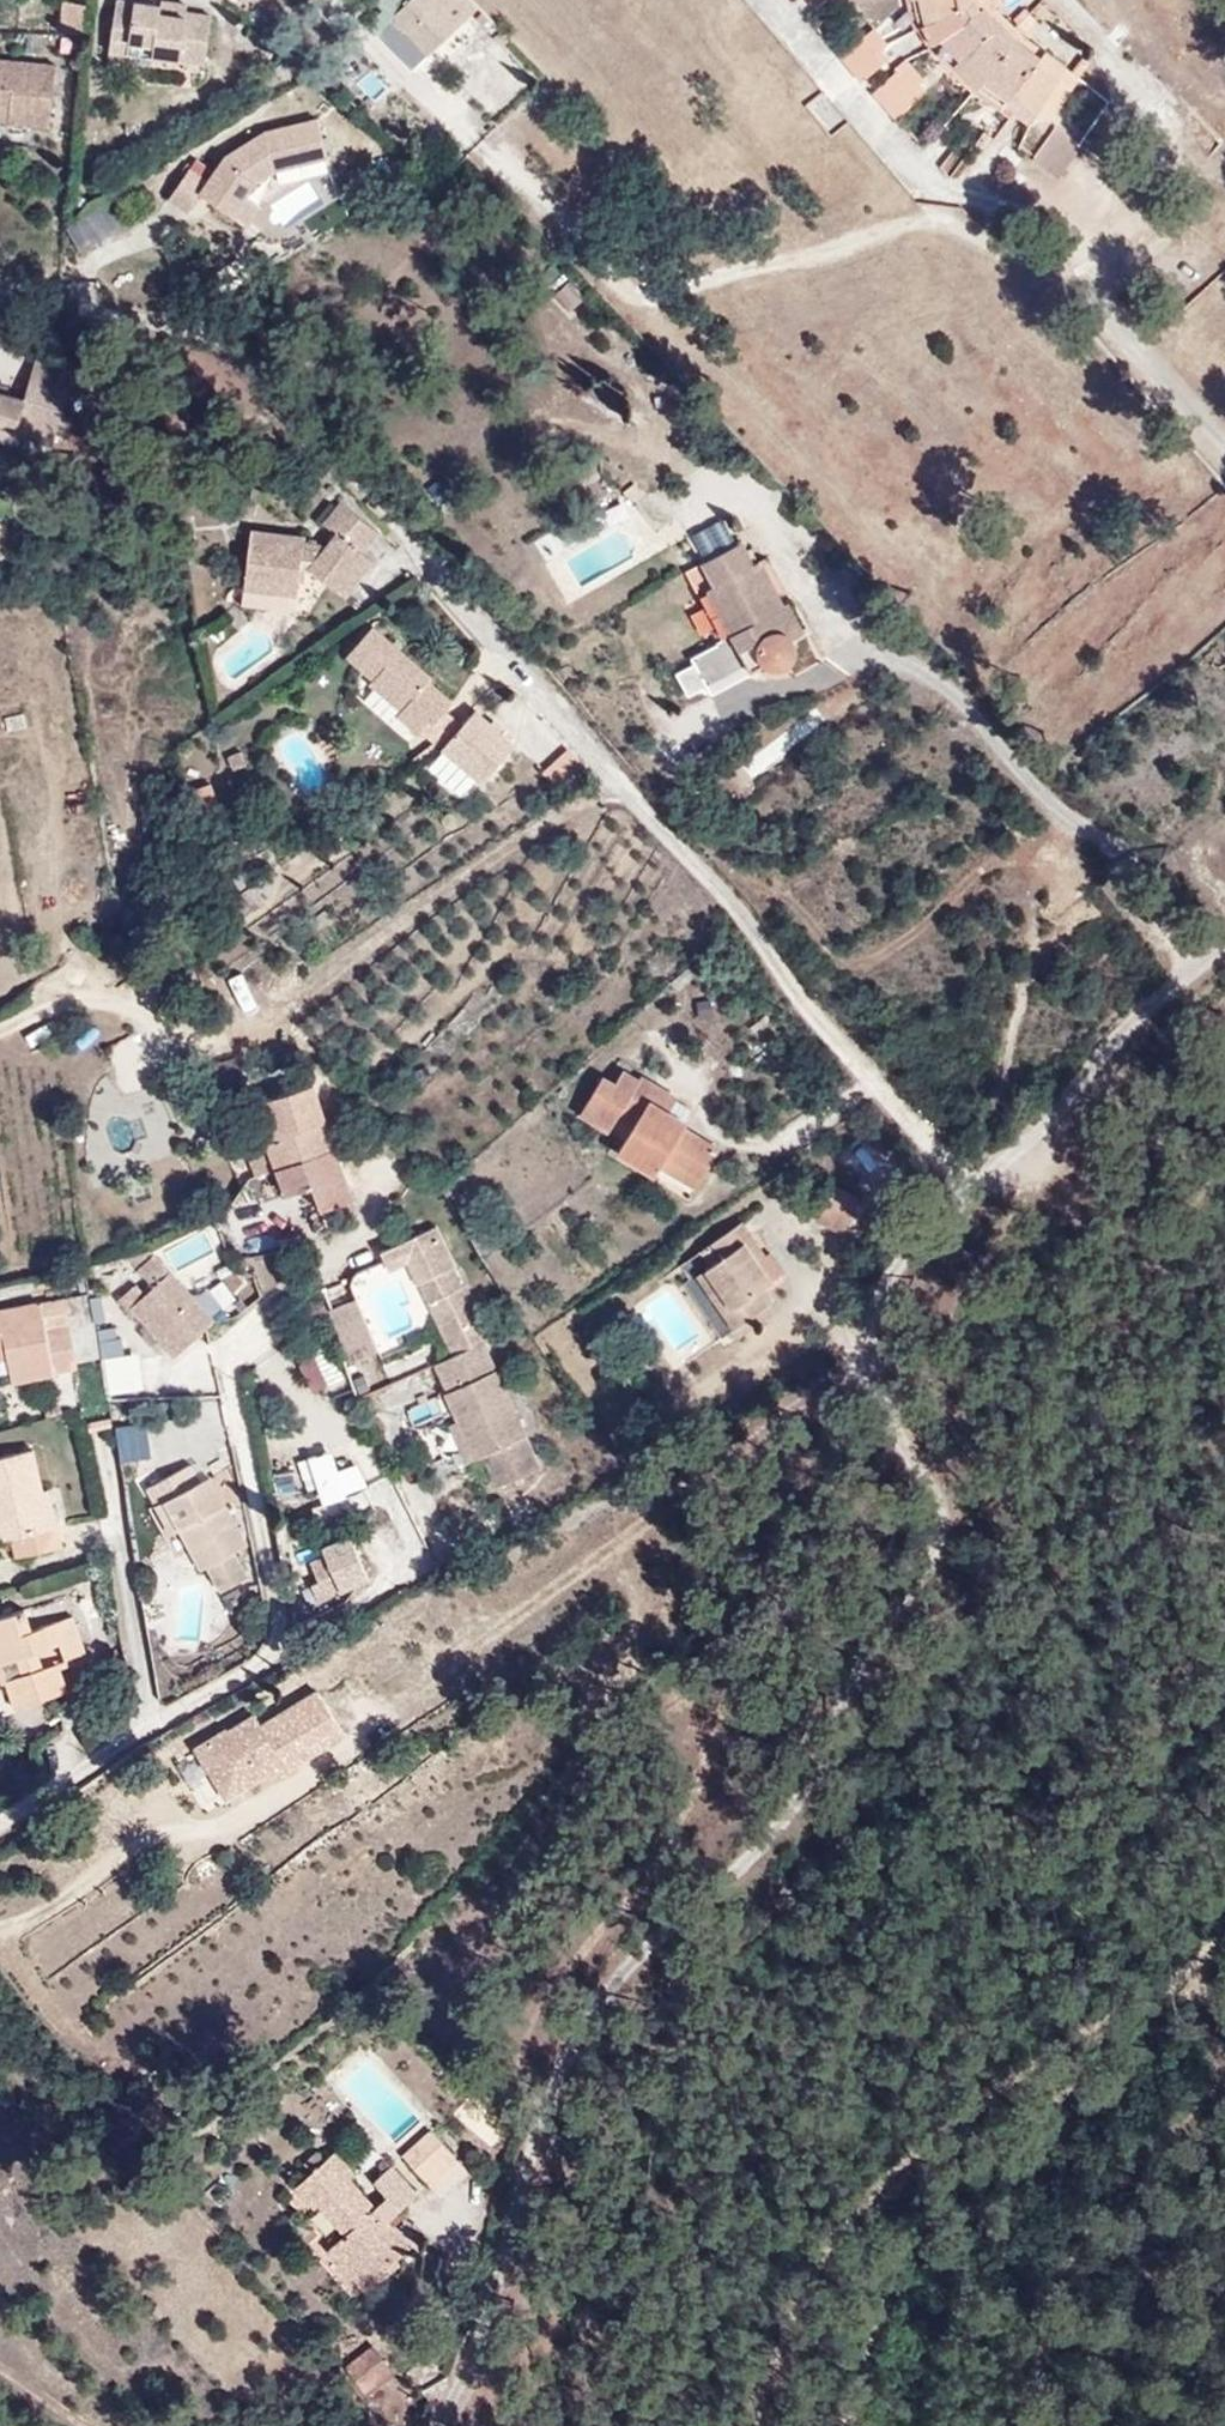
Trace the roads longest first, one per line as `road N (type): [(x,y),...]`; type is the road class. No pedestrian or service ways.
road 1 (residential): [(446,2425),(459,2414),(576,2072),(630,1974),(837,1762),(858,1693),(957,1510),(901,1434),(853,1348),(902,1246),(1187,962),(1224,934)]
road 2 (track): [(1224,1959),(1206,1989),(1079,2030),(878,2179),(819,2255),(781,2327),(752,2425)]
road 3 (track): [(333,1765),(430,1678),(493,1641),(757,1434),(853,1348)]

